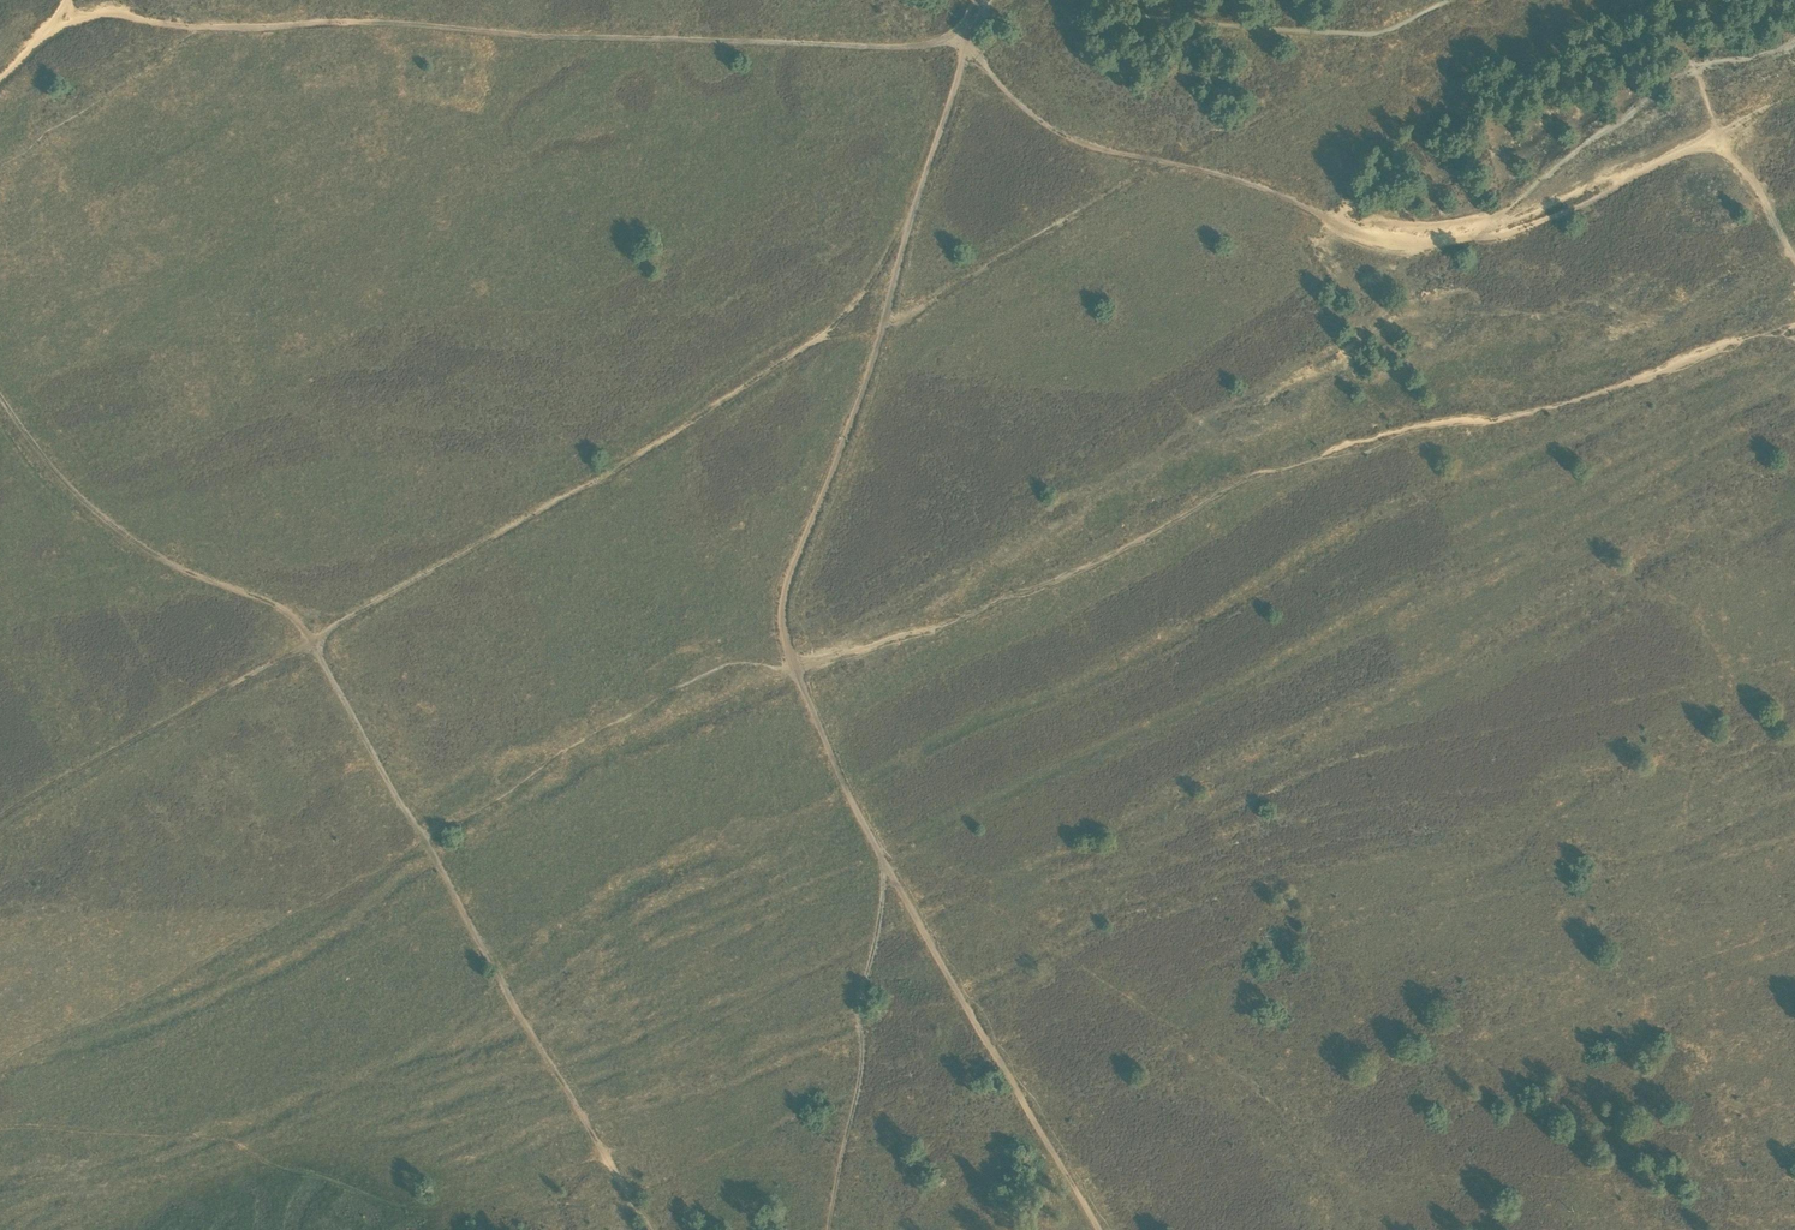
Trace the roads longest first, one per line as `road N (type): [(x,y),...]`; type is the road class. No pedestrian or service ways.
road 1 (track): [(1099,1229),(885,866),(810,719),(779,627),(793,557),(883,334),(978,0)]
road 2 (track): [(0,819),(67,773),(513,526),(808,348),(850,306),(913,215)]
road 3 (track): [(0,397),(41,460),(94,514),(188,572),(261,596),(291,615),(645,1229)]
road 4 (track): [(971,19),(936,44),(908,49),(308,19),(192,28),(100,15),(59,24)]
road 5 (track): [(968,43),(1001,87),(1062,134),(1098,150),(1270,191),(1372,241),(1403,246),(1508,234),(1563,214),(1794,100)]
road 6 (track): [(808,348),(863,332),(883,334),(1165,163)]
road 7 (track): [(883,861),(858,1081),(827,1229)]
road 8 (track): [(1794,278),(1722,134)]

